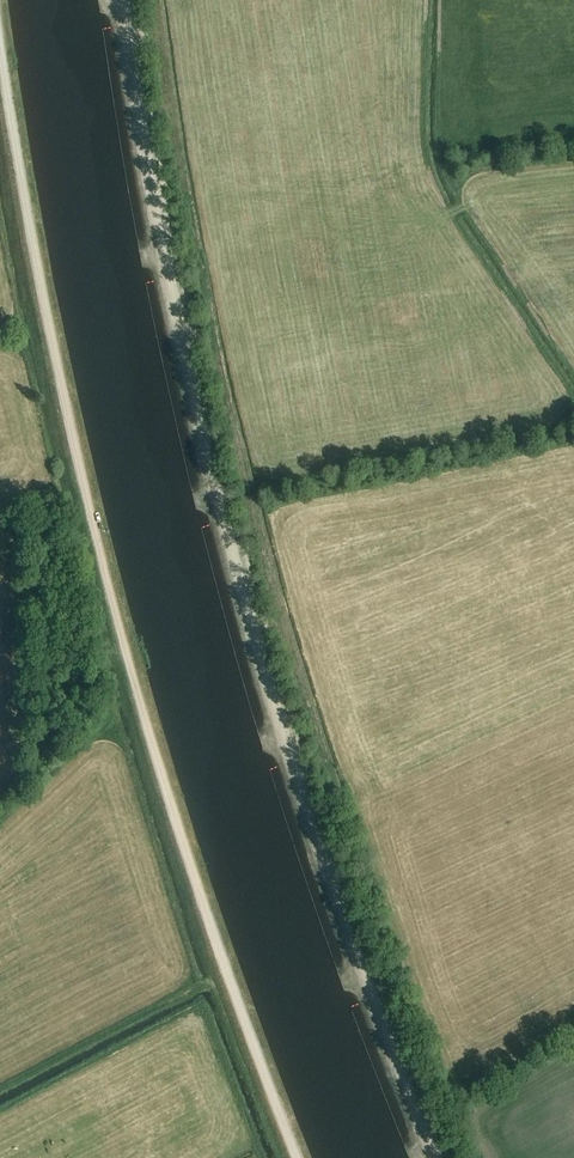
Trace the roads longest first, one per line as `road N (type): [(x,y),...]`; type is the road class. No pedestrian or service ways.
road 1 (track): [(112,0),(157,267),(224,558),(321,884),(424,1157)]
road 2 (track): [(297,1157),(214,934),(111,594),(50,323),(0,39)]

